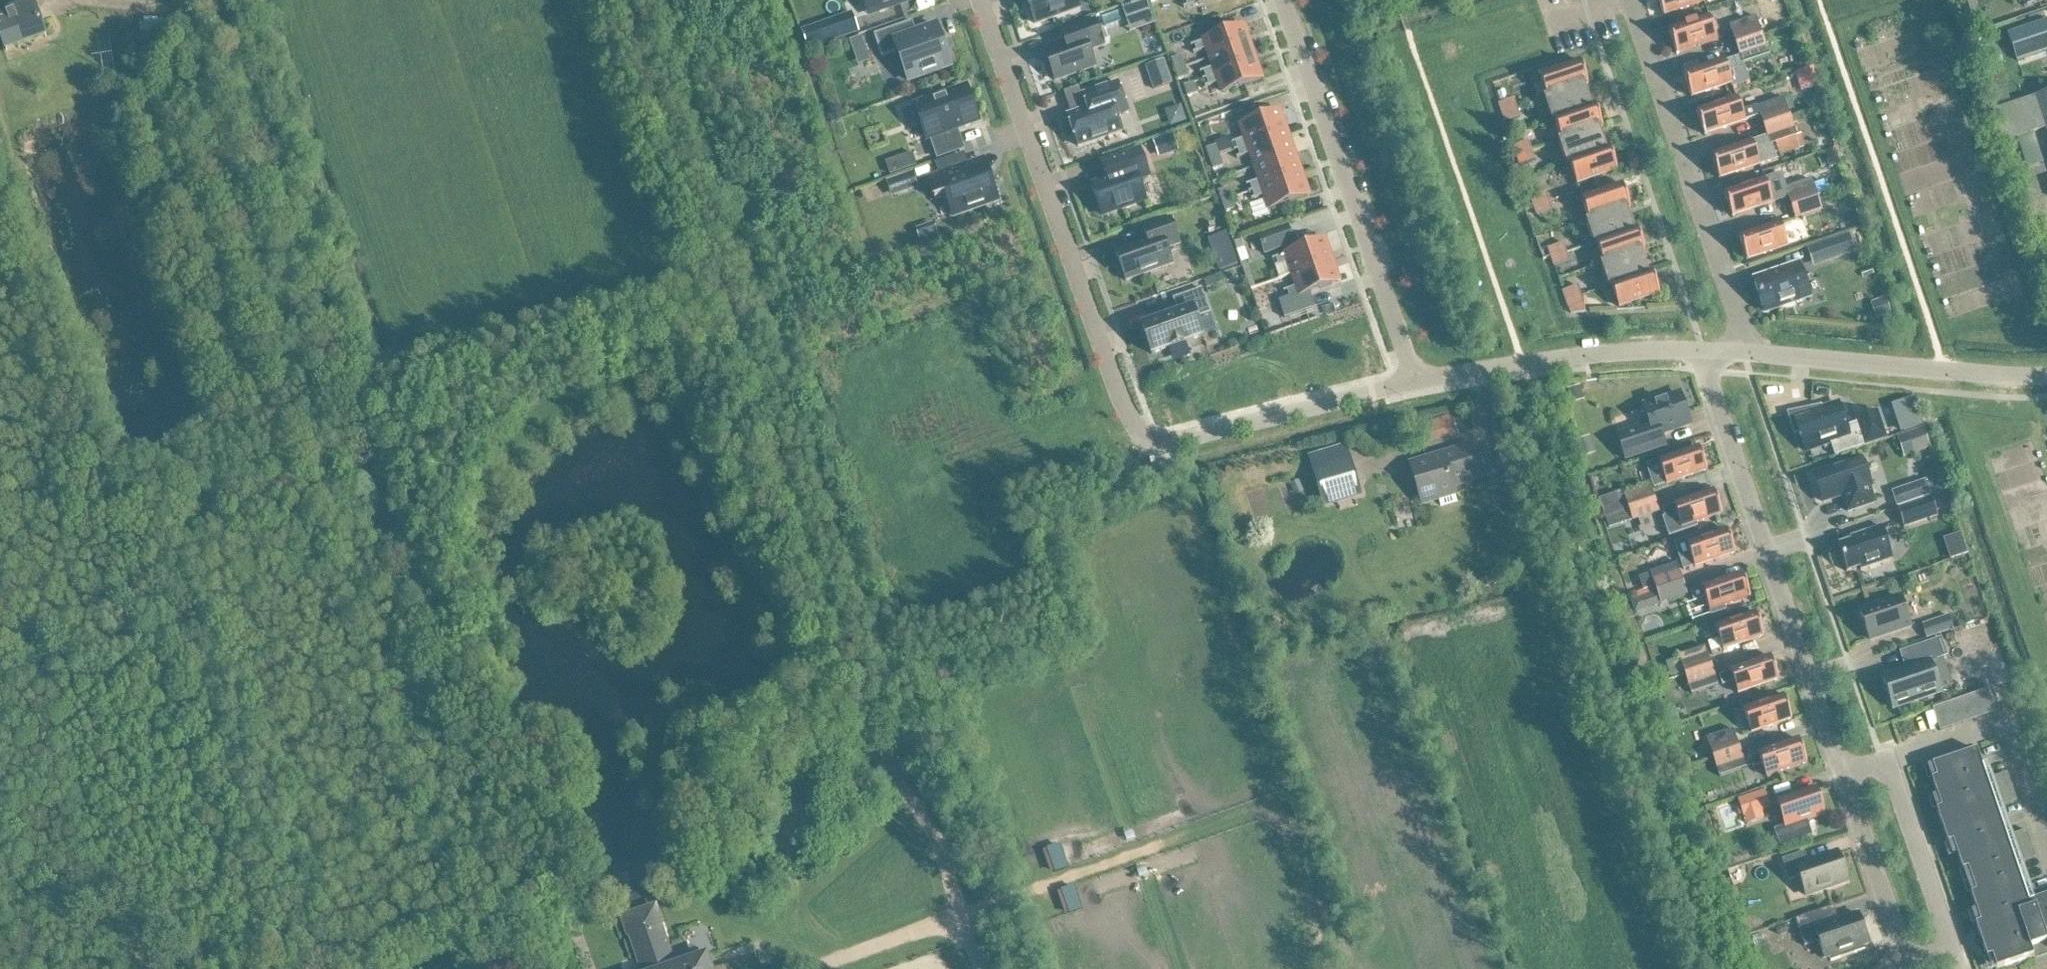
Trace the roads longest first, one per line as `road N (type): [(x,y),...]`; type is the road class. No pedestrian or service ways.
road 1 (track): [(547,968),(217,0)]
road 2 (unclassified): [(1672,968),(1502,486)]
road 3 (unclassified): [(984,0),(1145,448)]
road 4 (unclassified): [(1700,352),(1842,780)]
road 5 (unclassified): [(1416,382),(1281,0)]
road 6 (unclassified): [(1628,0),(1749,354)]
road 7 (unclassified): [(2046,379),(1749,354)]
road 8 (unclassified): [(1700,352),(1524,362),(1416,382)]
road 9 (unclassified): [(1416,382),(1145,448)]
road 10 (unclassified): [(1842,780),(1892,763),(1957,957)]
road 11 (unclassified): [(1842,780),(1901,968)]

